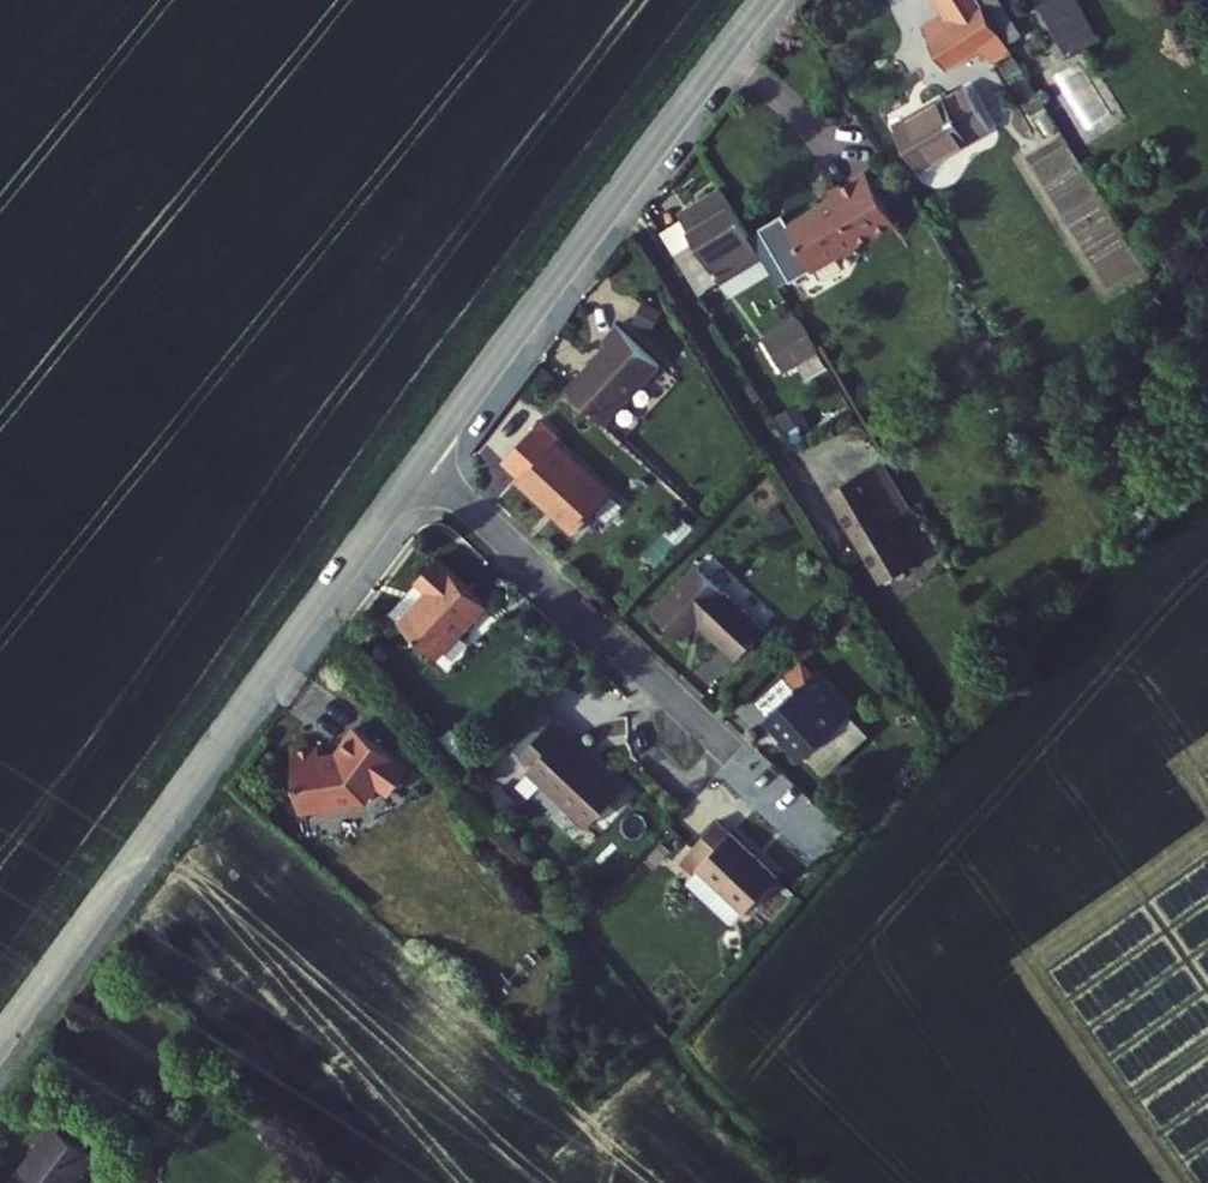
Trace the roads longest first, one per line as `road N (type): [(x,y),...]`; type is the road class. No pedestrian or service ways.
road 1 (residential): [(417,467),(0,1040)]
road 2 (residential): [(761,0),(417,467)]
road 3 (residential): [(417,467),(733,754)]

